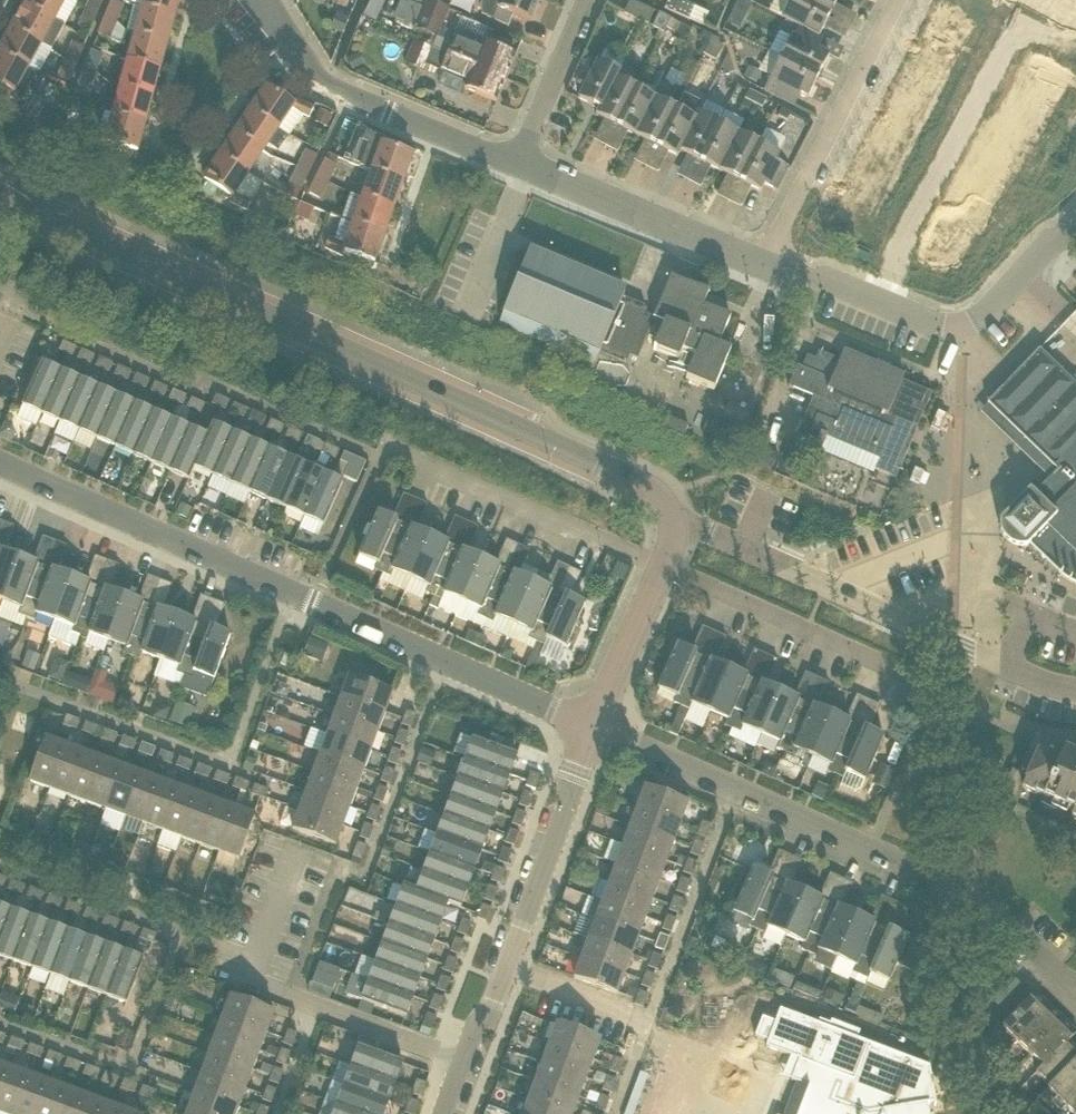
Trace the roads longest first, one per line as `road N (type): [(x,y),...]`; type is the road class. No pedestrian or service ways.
road 1 (unclassified): [(674,529),(664,490),(0,194)]
road 2 (residential): [(593,727),(0,466)]
road 3 (residential): [(674,529),(710,535),(1004,667),(1075,687)]
road 4 (residential): [(970,895),(959,883),(593,727)]
road 5 (residential): [(1075,220),(981,322),(962,327),(763,263)]
road 6 (residential): [(471,1055),(278,985),(262,950),(292,865)]
road 7 (residential): [(518,164),(324,86),(262,0)]
road 8 (residential): [(763,263),(898,0)]
road 9 (residential): [(763,263),(518,164)]
road 10 (residential): [(501,972),(593,727)]
road 11 (unclassified): [(593,727),(665,567),(674,529)]
road 12 (residential): [(587,0),(518,164)]
road 13 (residential): [(648,1028),(501,972)]
road 14 (residential): [(970,895),(1075,990)]

